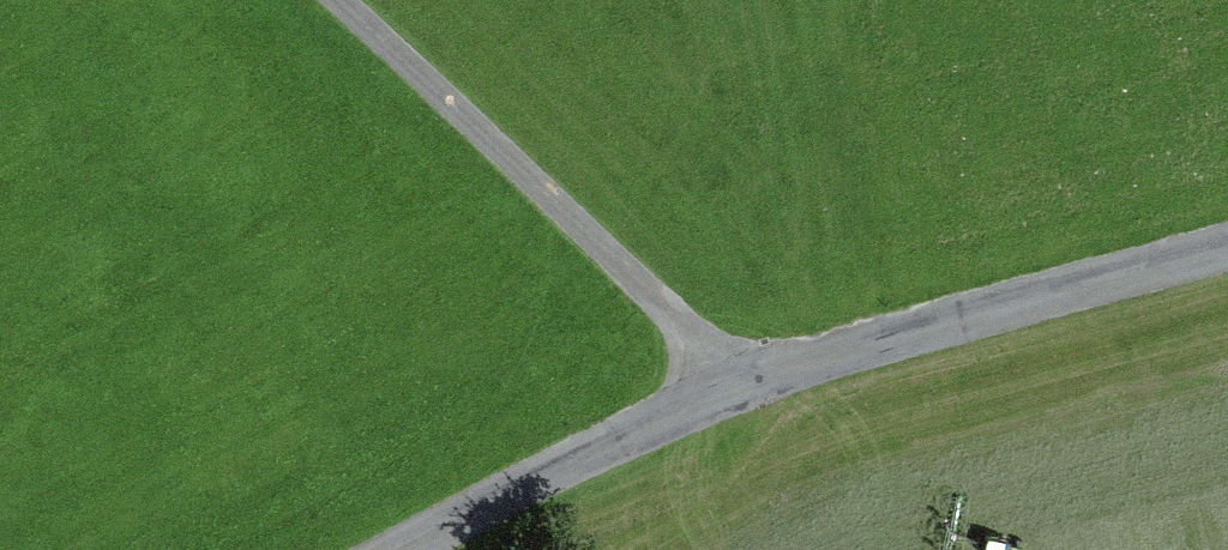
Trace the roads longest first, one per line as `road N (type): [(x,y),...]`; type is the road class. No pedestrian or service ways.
road 1 (unclassified): [(1227,256),(737,384),(407,549)]
road 2 (track): [(346,0),(737,384)]

